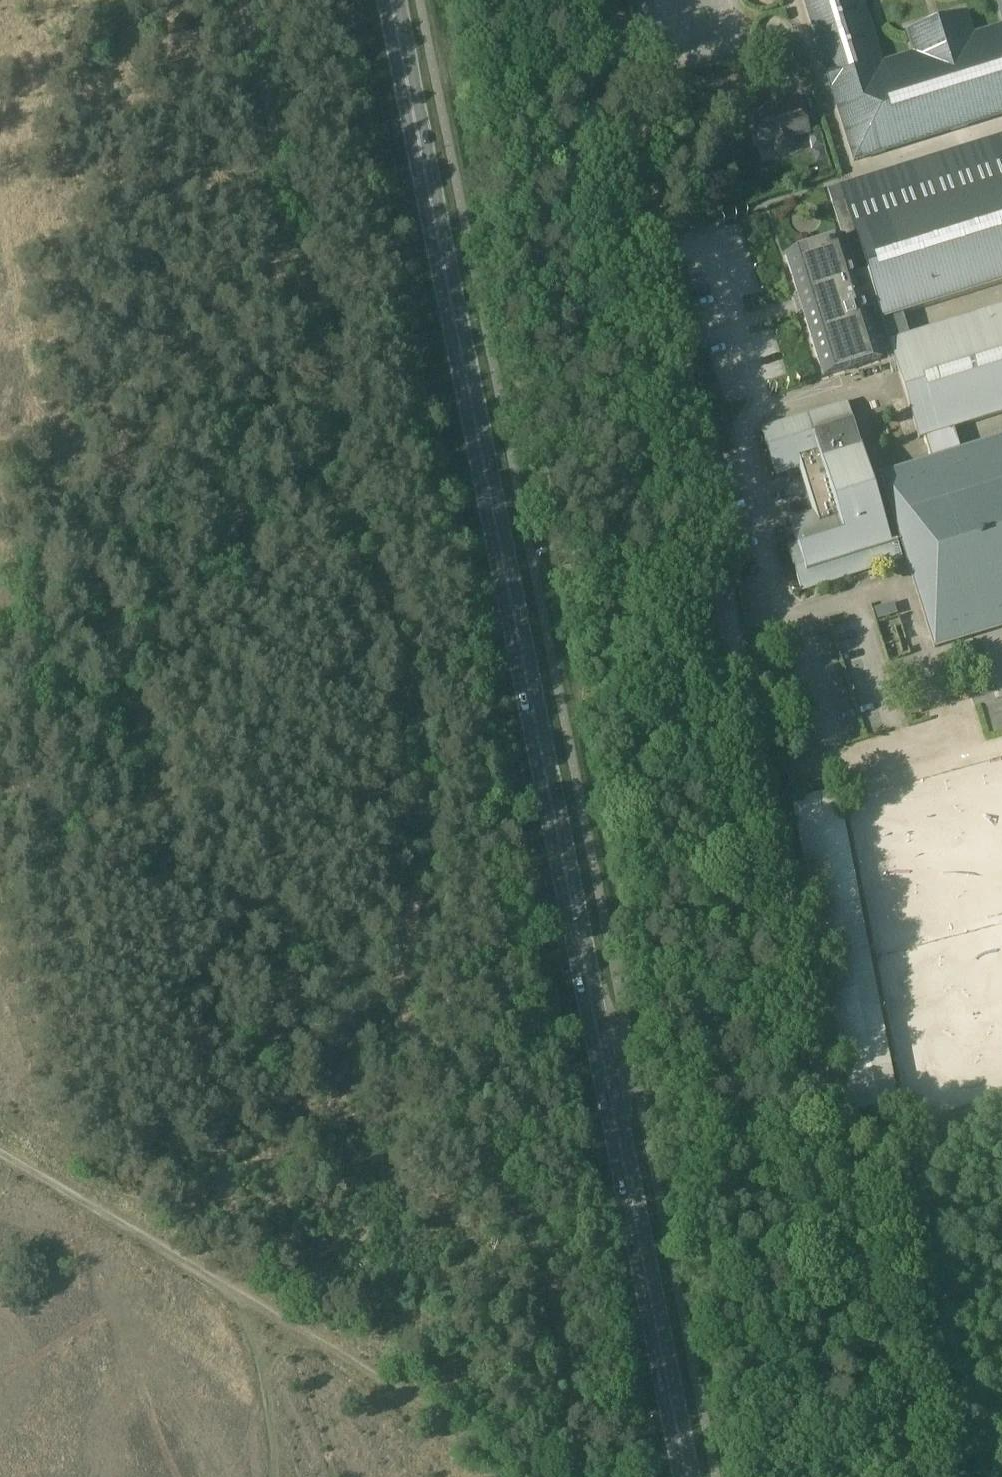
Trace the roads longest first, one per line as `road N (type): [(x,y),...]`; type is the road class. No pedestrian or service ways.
road 1 (track): [(606,0),(908,1476)]
road 2 (primary): [(690,1476),(394,6)]
road 3 (track): [(0,1155),(546,1476)]
road 4 (track): [(220,1286),(262,1381),(272,1438),(294,1476)]

